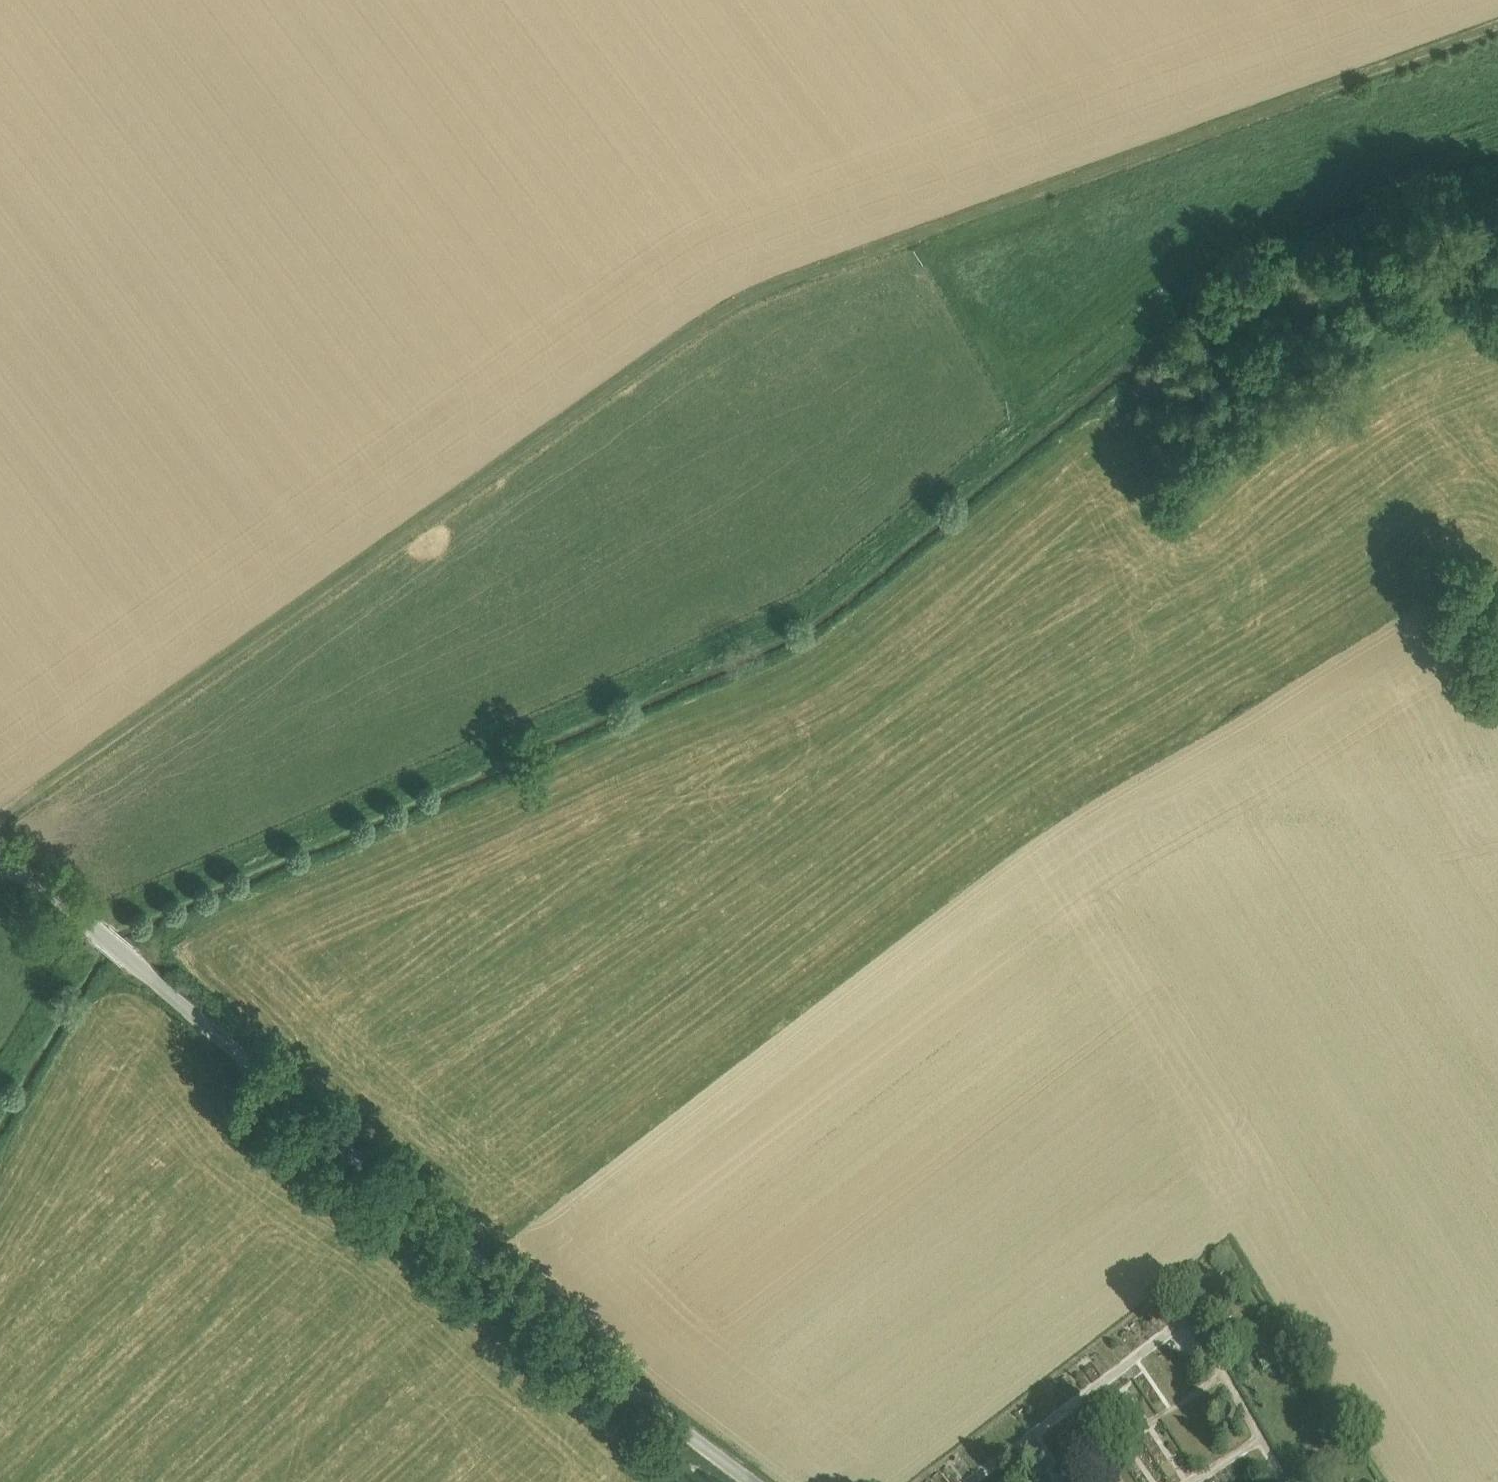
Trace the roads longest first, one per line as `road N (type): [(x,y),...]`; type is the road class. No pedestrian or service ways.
road 1 (track): [(1497,28),(746,295),(0,819)]
road 2 (unclassified): [(0,842),(507,1291),(745,1481)]

